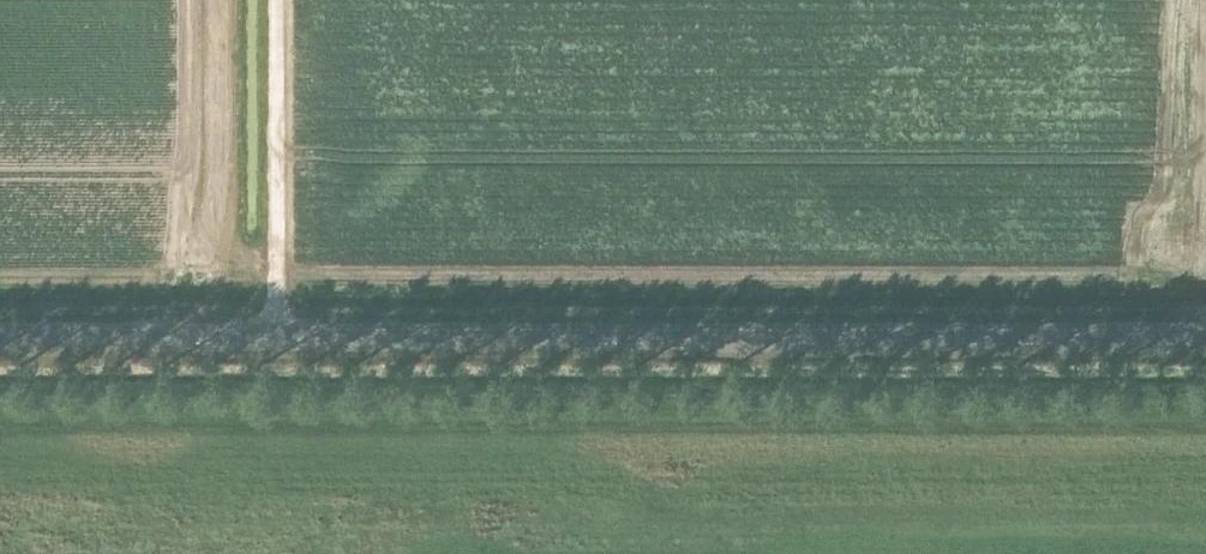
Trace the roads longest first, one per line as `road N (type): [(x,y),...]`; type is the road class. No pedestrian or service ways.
road 1 (unclassified): [(0,336),(1205,337)]

